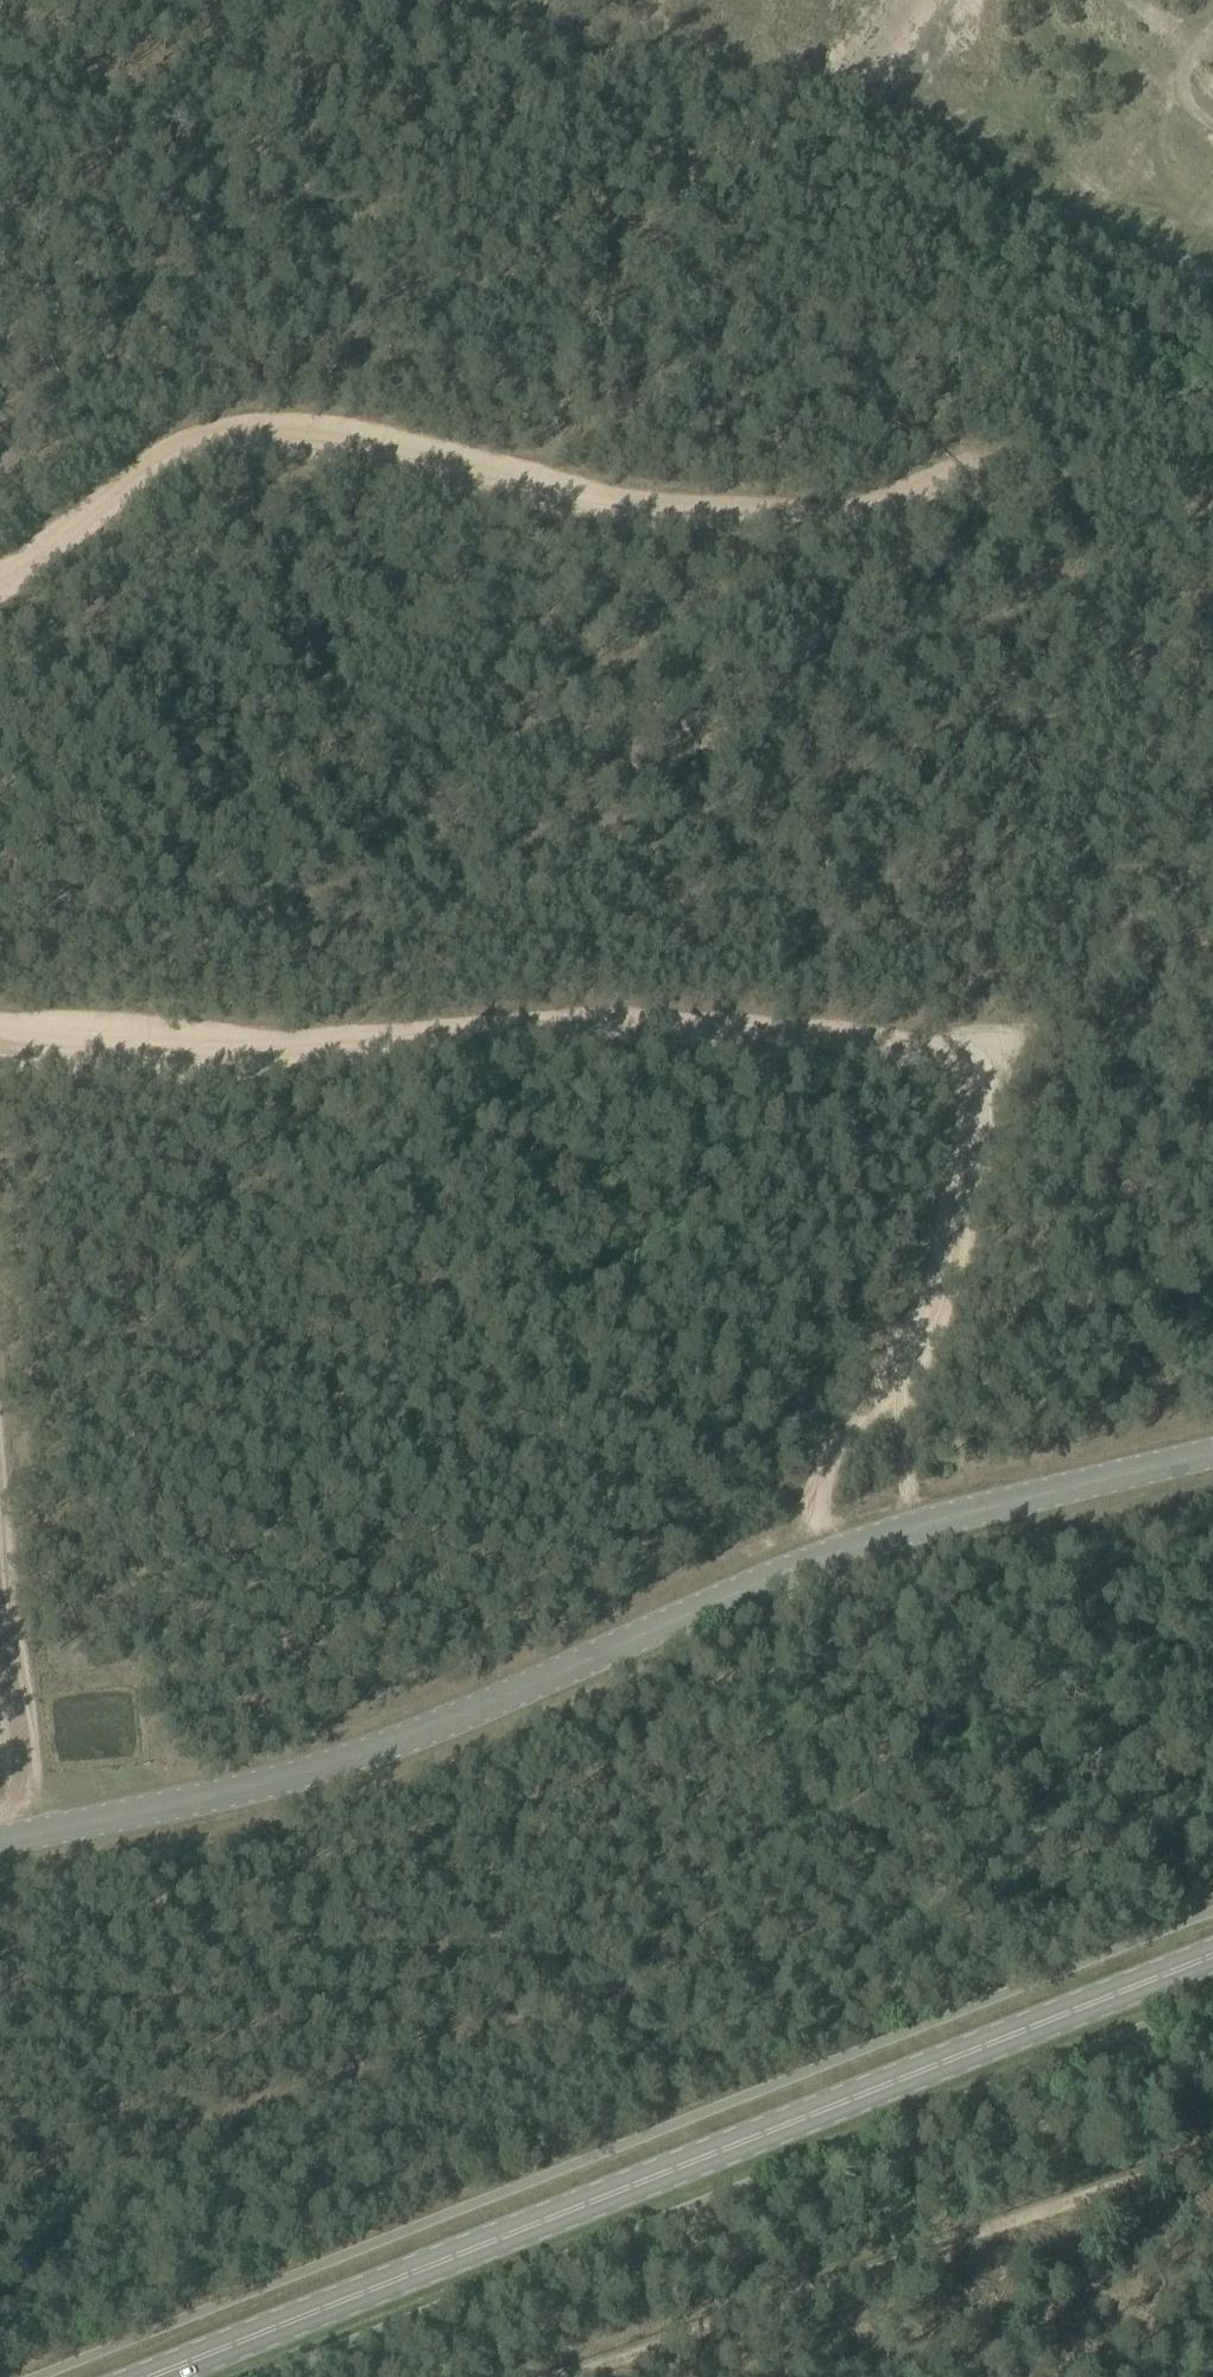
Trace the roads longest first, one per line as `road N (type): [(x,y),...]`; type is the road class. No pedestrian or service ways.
road 1 (track): [(0,1040),(253,1055),(594,1023),(933,1056),(967,1081),(974,1150),(903,1358),(839,1449),(805,1561)]
road 2 (primary): [(148,2376),(1212,1956)]
road 3 (track): [(0,581),(218,433),(256,427),(661,517),(779,527),(866,511),(970,462)]
road 4 (track): [(0,1589),(29,1839)]
road 5 (track): [(707,2327),(561,2376)]

